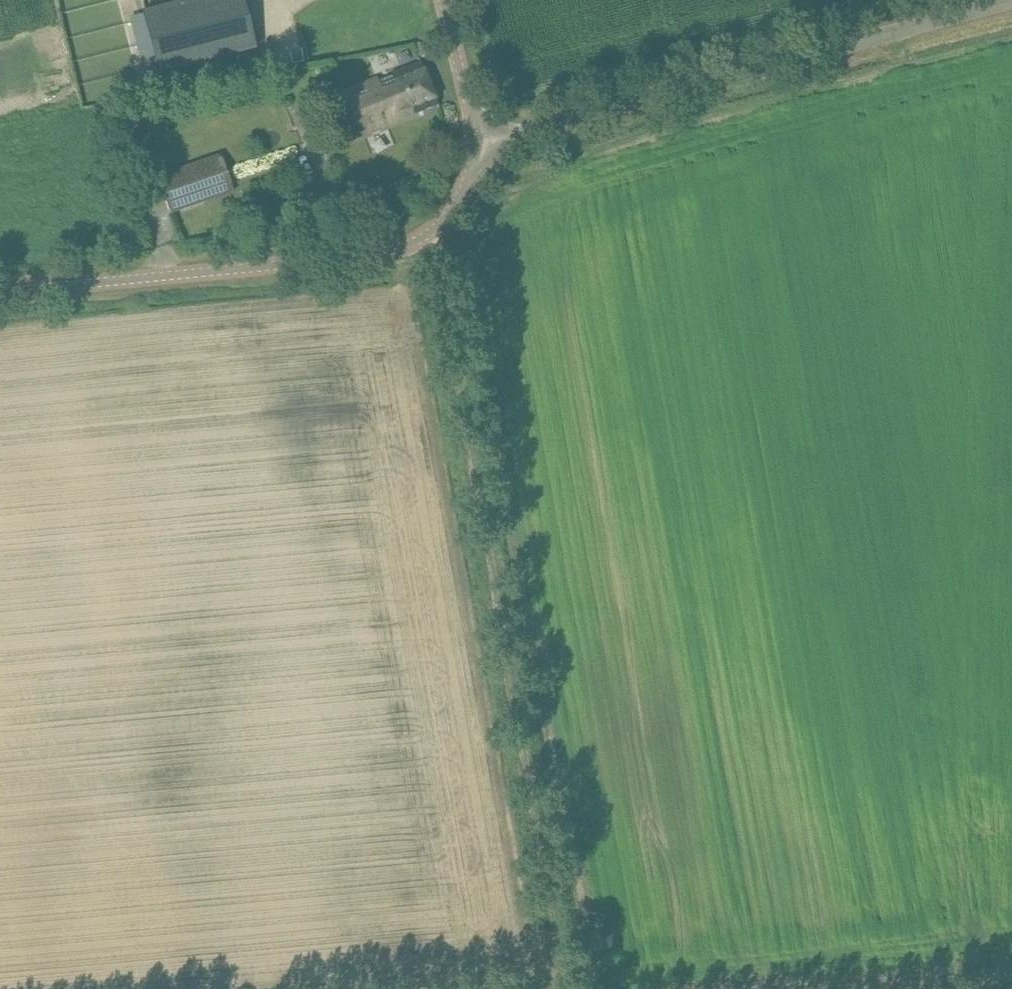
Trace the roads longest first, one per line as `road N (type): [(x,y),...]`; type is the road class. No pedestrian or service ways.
road 1 (track): [(550,988),(417,252)]
road 2 (unclassified): [(489,159),(508,139),(1011,7)]
road 3 (unclassified): [(0,300),(417,252),(461,212),(489,159)]
road 4 (unclassified): [(489,159),(470,124),(441,0)]

